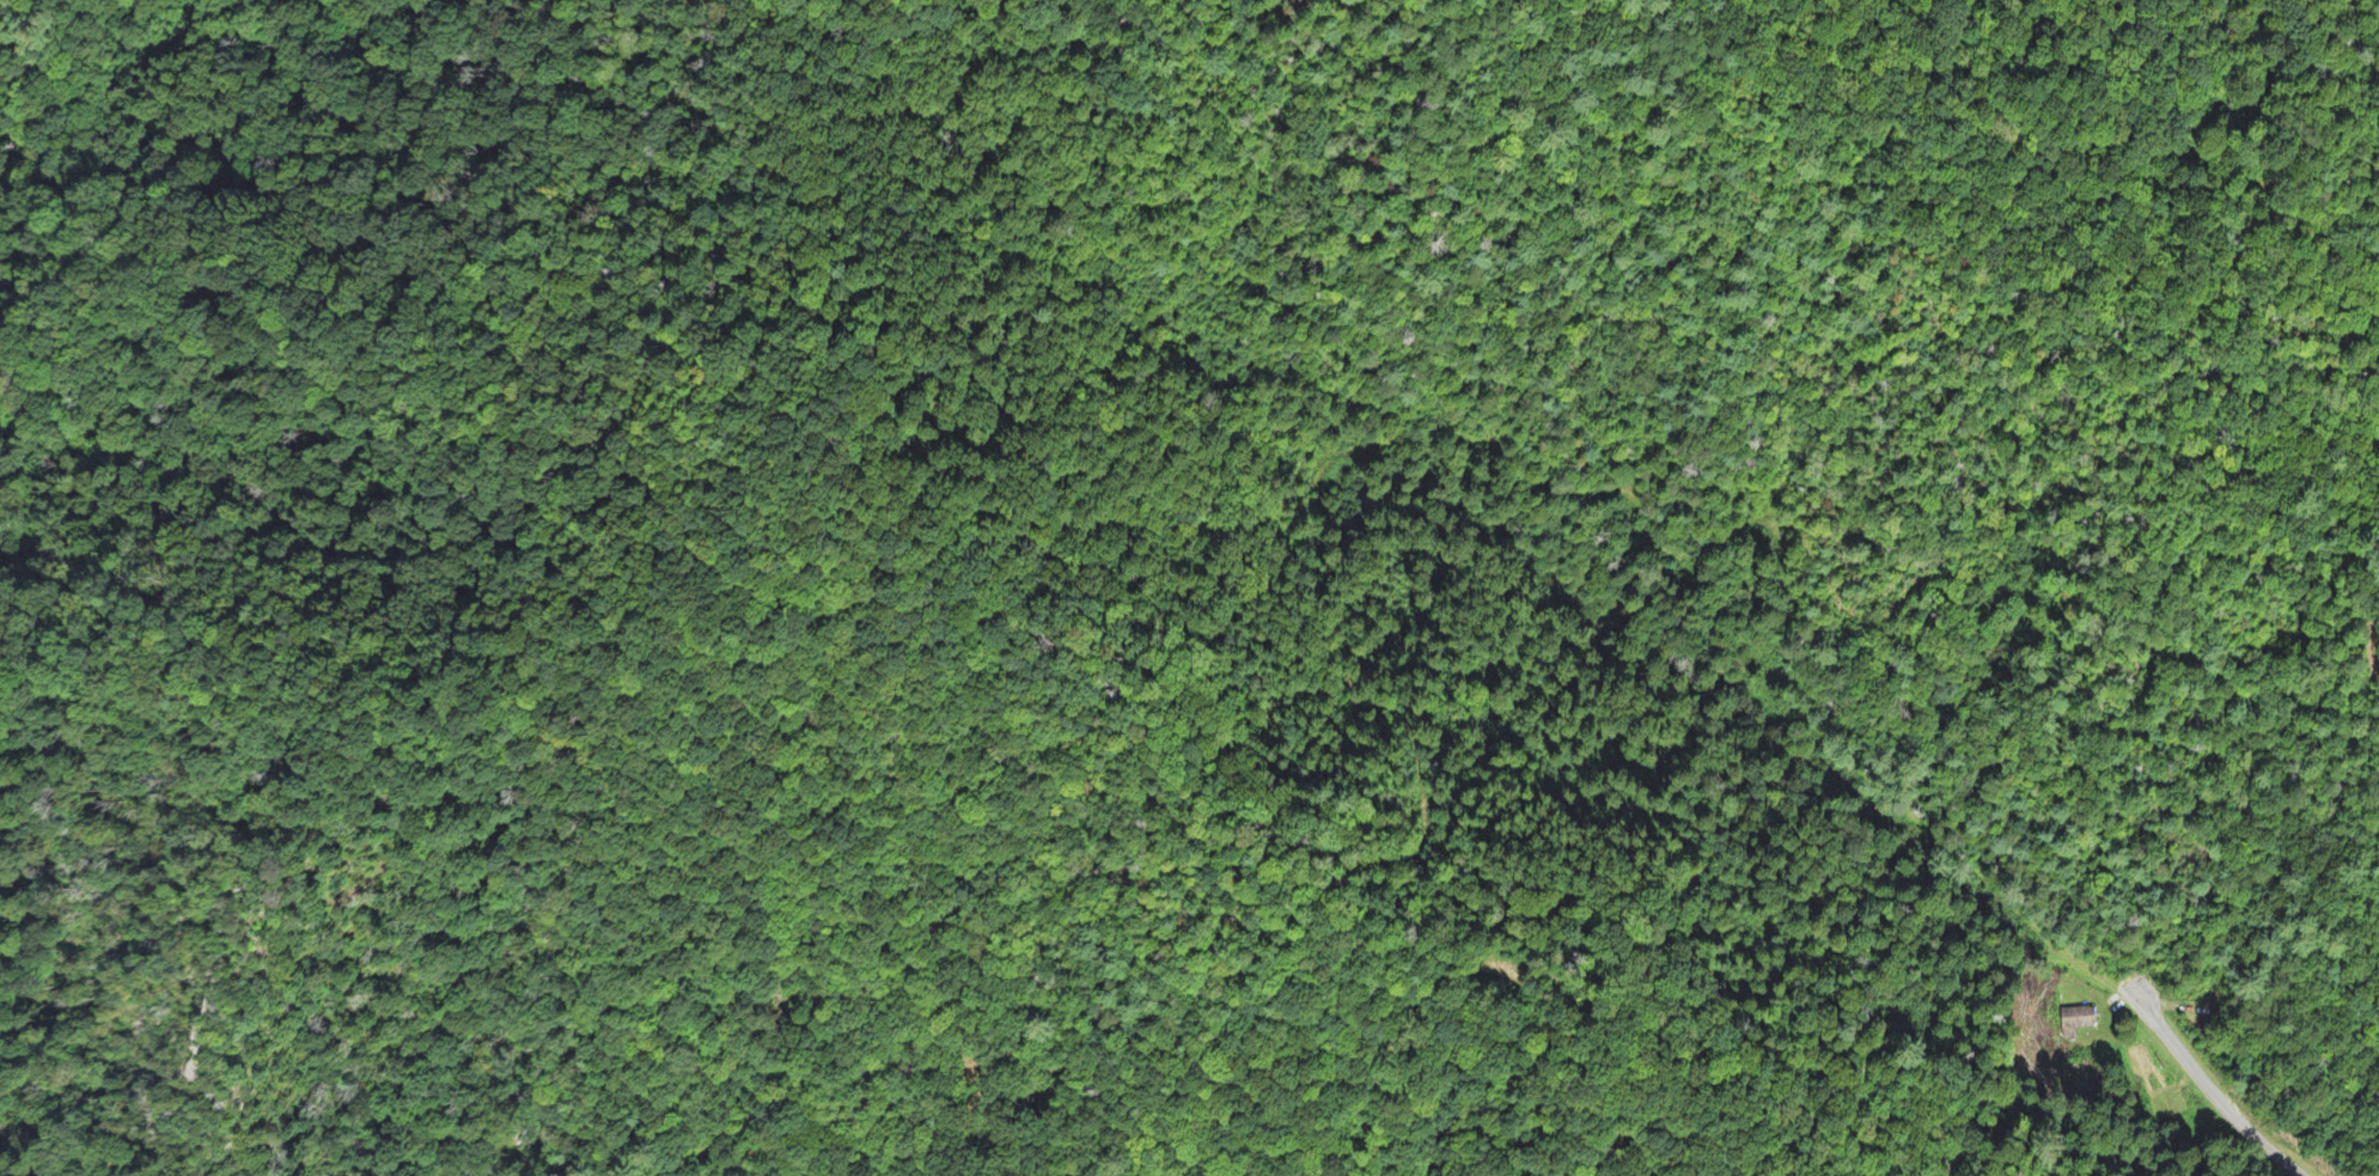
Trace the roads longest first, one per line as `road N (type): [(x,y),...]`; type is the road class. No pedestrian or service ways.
road 1 (residential): [(2302,1175),(2239,1126),(2134,985)]

